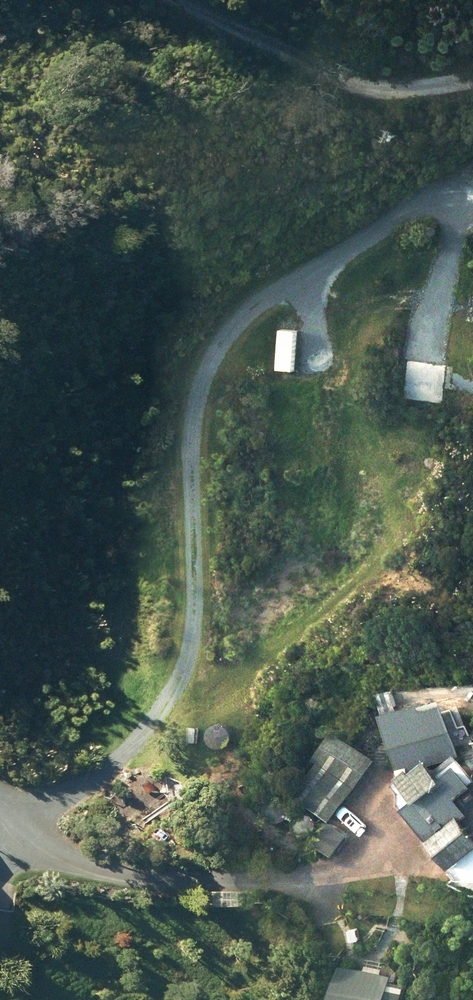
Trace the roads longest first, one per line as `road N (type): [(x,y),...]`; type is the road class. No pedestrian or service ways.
road 1 (track): [(1,830),(71,787),(147,724),(191,655),(181,391),(215,321),(359,242),(472,164)]
road 2 (track): [(155,0),(203,34),(346,89),(472,83)]

